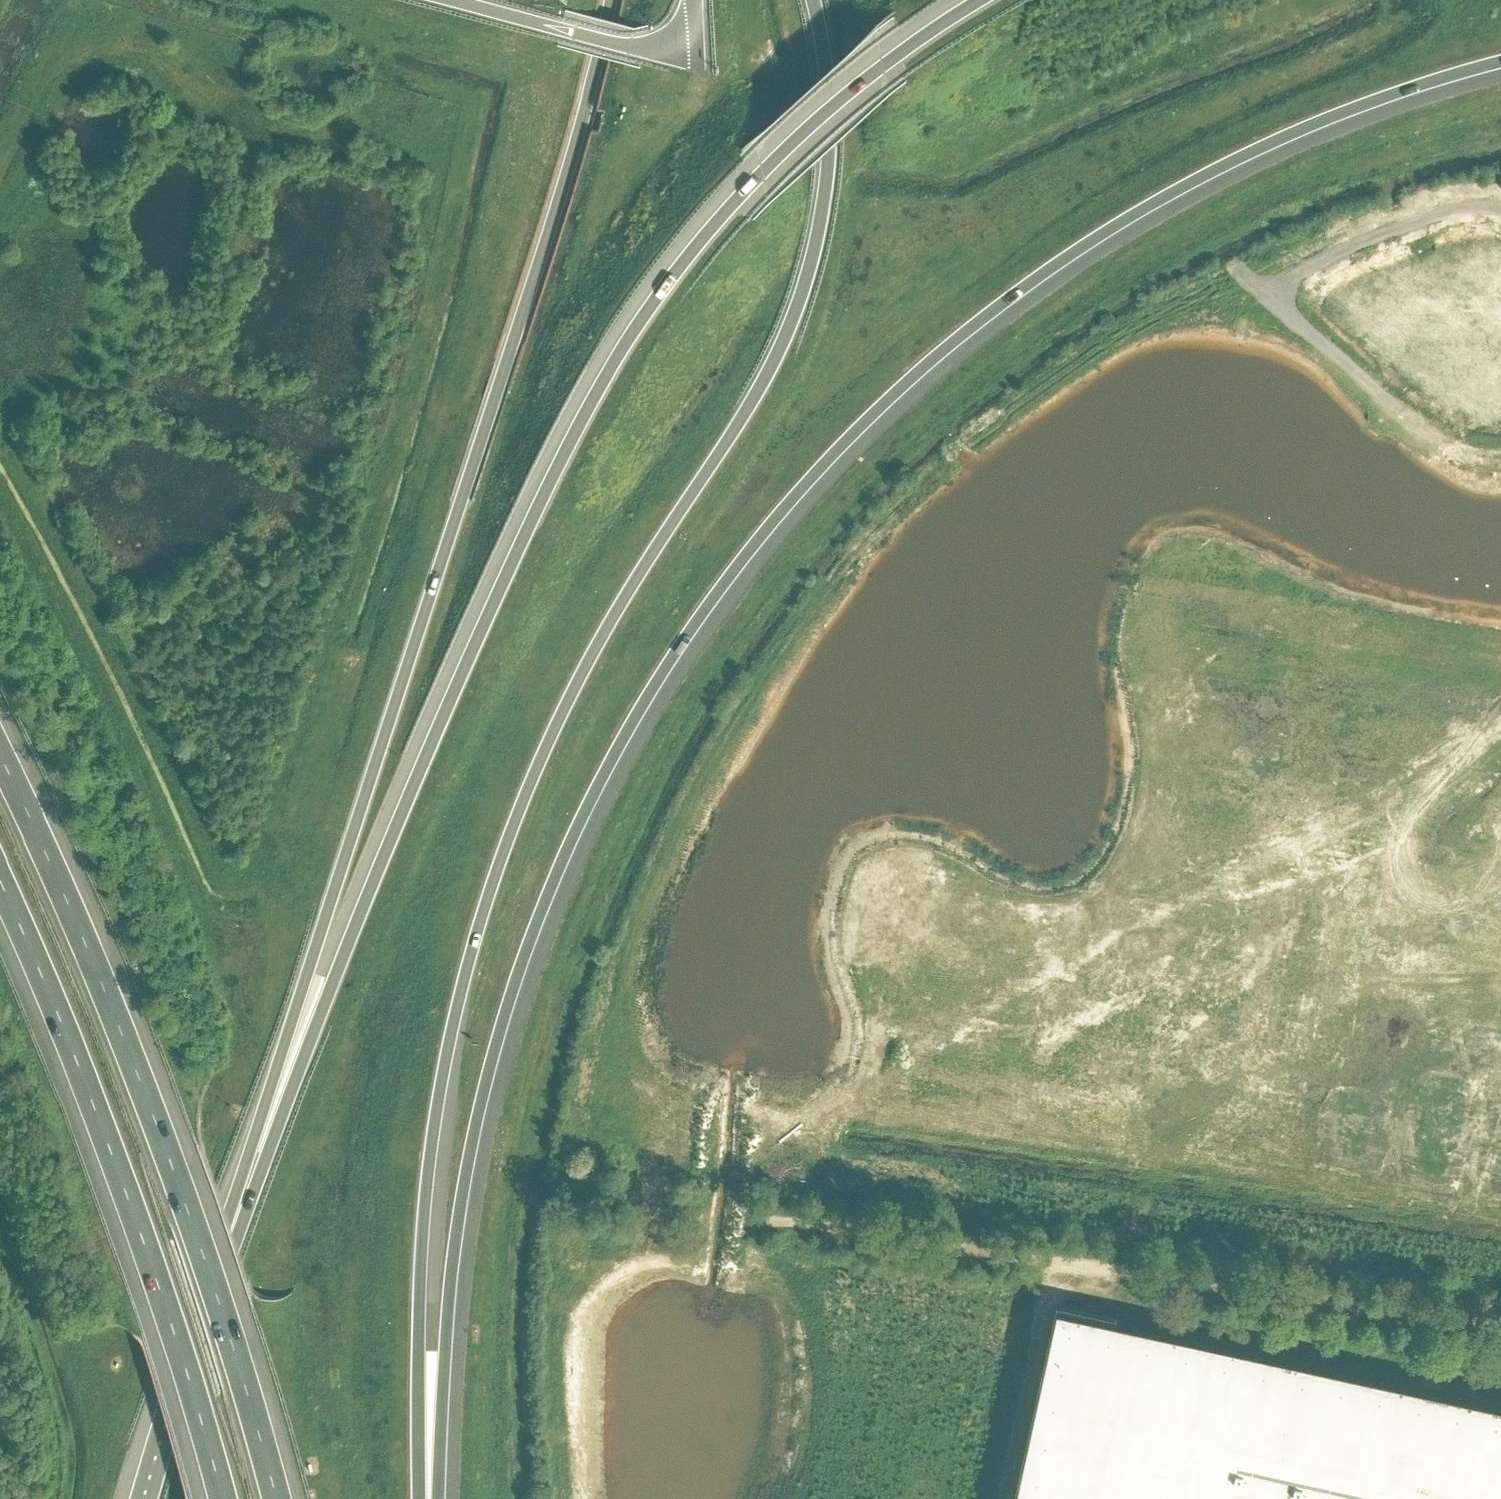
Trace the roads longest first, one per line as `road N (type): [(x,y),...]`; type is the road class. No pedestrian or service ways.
road 1 (motorway): [(434,1498),(453,1252),(508,1003),(589,803),(724,584),(869,415),(1043,275),(1183,189),(1291,137),(1500,65)]
road 2 (motorway): [(426,1498),(422,1251),(438,1106),(466,972),(510,832),(588,662),(768,375),(804,292),(826,174),(825,62),(814,0)]
road 3 (motorway): [(970,0),(885,58),(764,165),(636,325),(542,496),(399,814),(238,1234)]
road 4 (motorway): [(612,0),(565,180),(308,972),(238,1234)]
road 5 (track): [(1500,1327),(701,1202)]
road 6 (motorway): [(276,1498),(200,1240),(87,946),(0,755)]
road 7 (motorway): [(0,883),(103,1129),(222,1498)]
road 8 (track): [(1500,207),(1447,211),(1378,234),(1281,290),(1280,304),(1399,410)]
road 9 (motorway): [(238,1234),(151,1498)]
road 10 (trunk): [(455,0),(654,50),(699,46)]
road 11 (track): [(699,46),(699,82),(682,111),(656,121),(632,115)]

